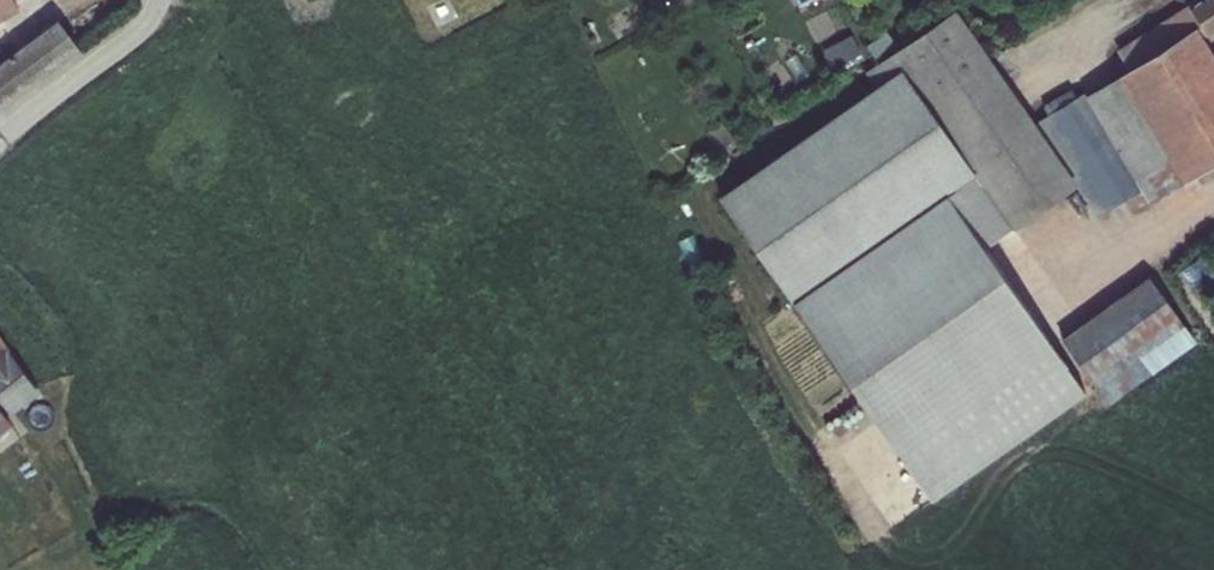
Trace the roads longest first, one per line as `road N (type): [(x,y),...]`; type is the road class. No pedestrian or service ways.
road 1 (residential): [(0,142),(124,40),(159,0)]

